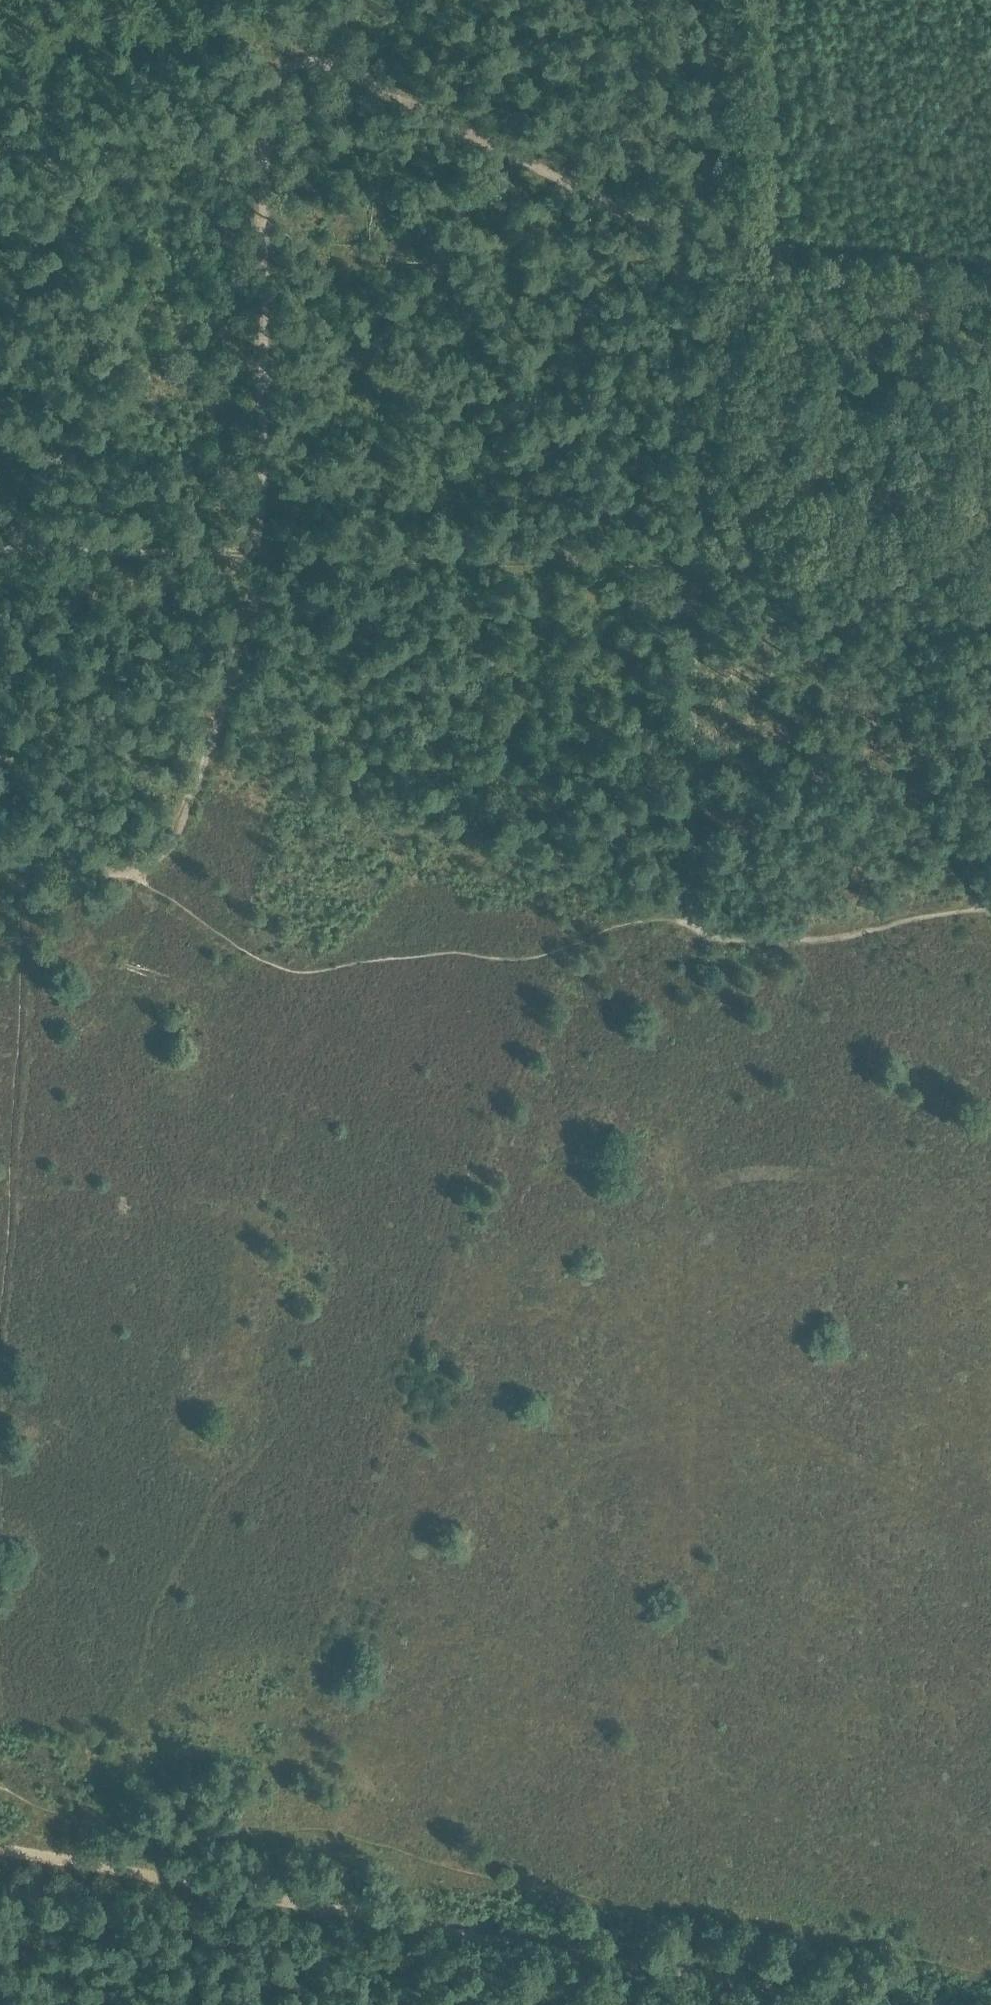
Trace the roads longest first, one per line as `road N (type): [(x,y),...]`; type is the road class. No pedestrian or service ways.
road 1 (track): [(0,1791),(140,1831),(271,1822),(990,1972)]
road 2 (track): [(0,1844),(870,2004)]
road 3 (track): [(41,864),(29,874),(0,1518)]
road 4 (track): [(697,563),(695,920),(716,934),(773,940),(850,936),(990,908)]
road 5 (track): [(697,563),(715,0)]
road 6 (track): [(257,559),(697,563)]
road 7 (track): [(258,25),(198,11),(0,36)]
road 8 (track): [(0,554),(257,559)]

